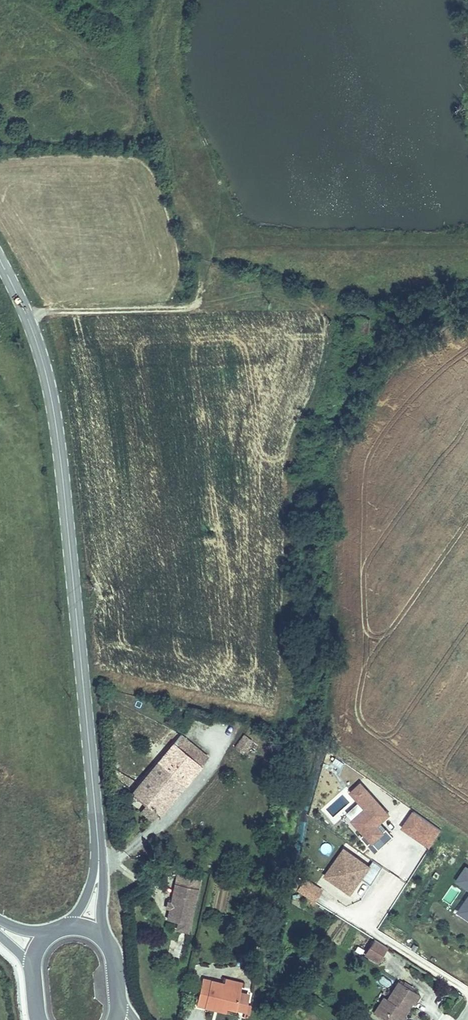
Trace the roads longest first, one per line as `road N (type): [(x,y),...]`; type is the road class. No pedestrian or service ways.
road 1 (secondary): [(0,261),(34,334),(57,434),(105,934)]
road 2 (track): [(27,318),(182,310),(201,297)]

